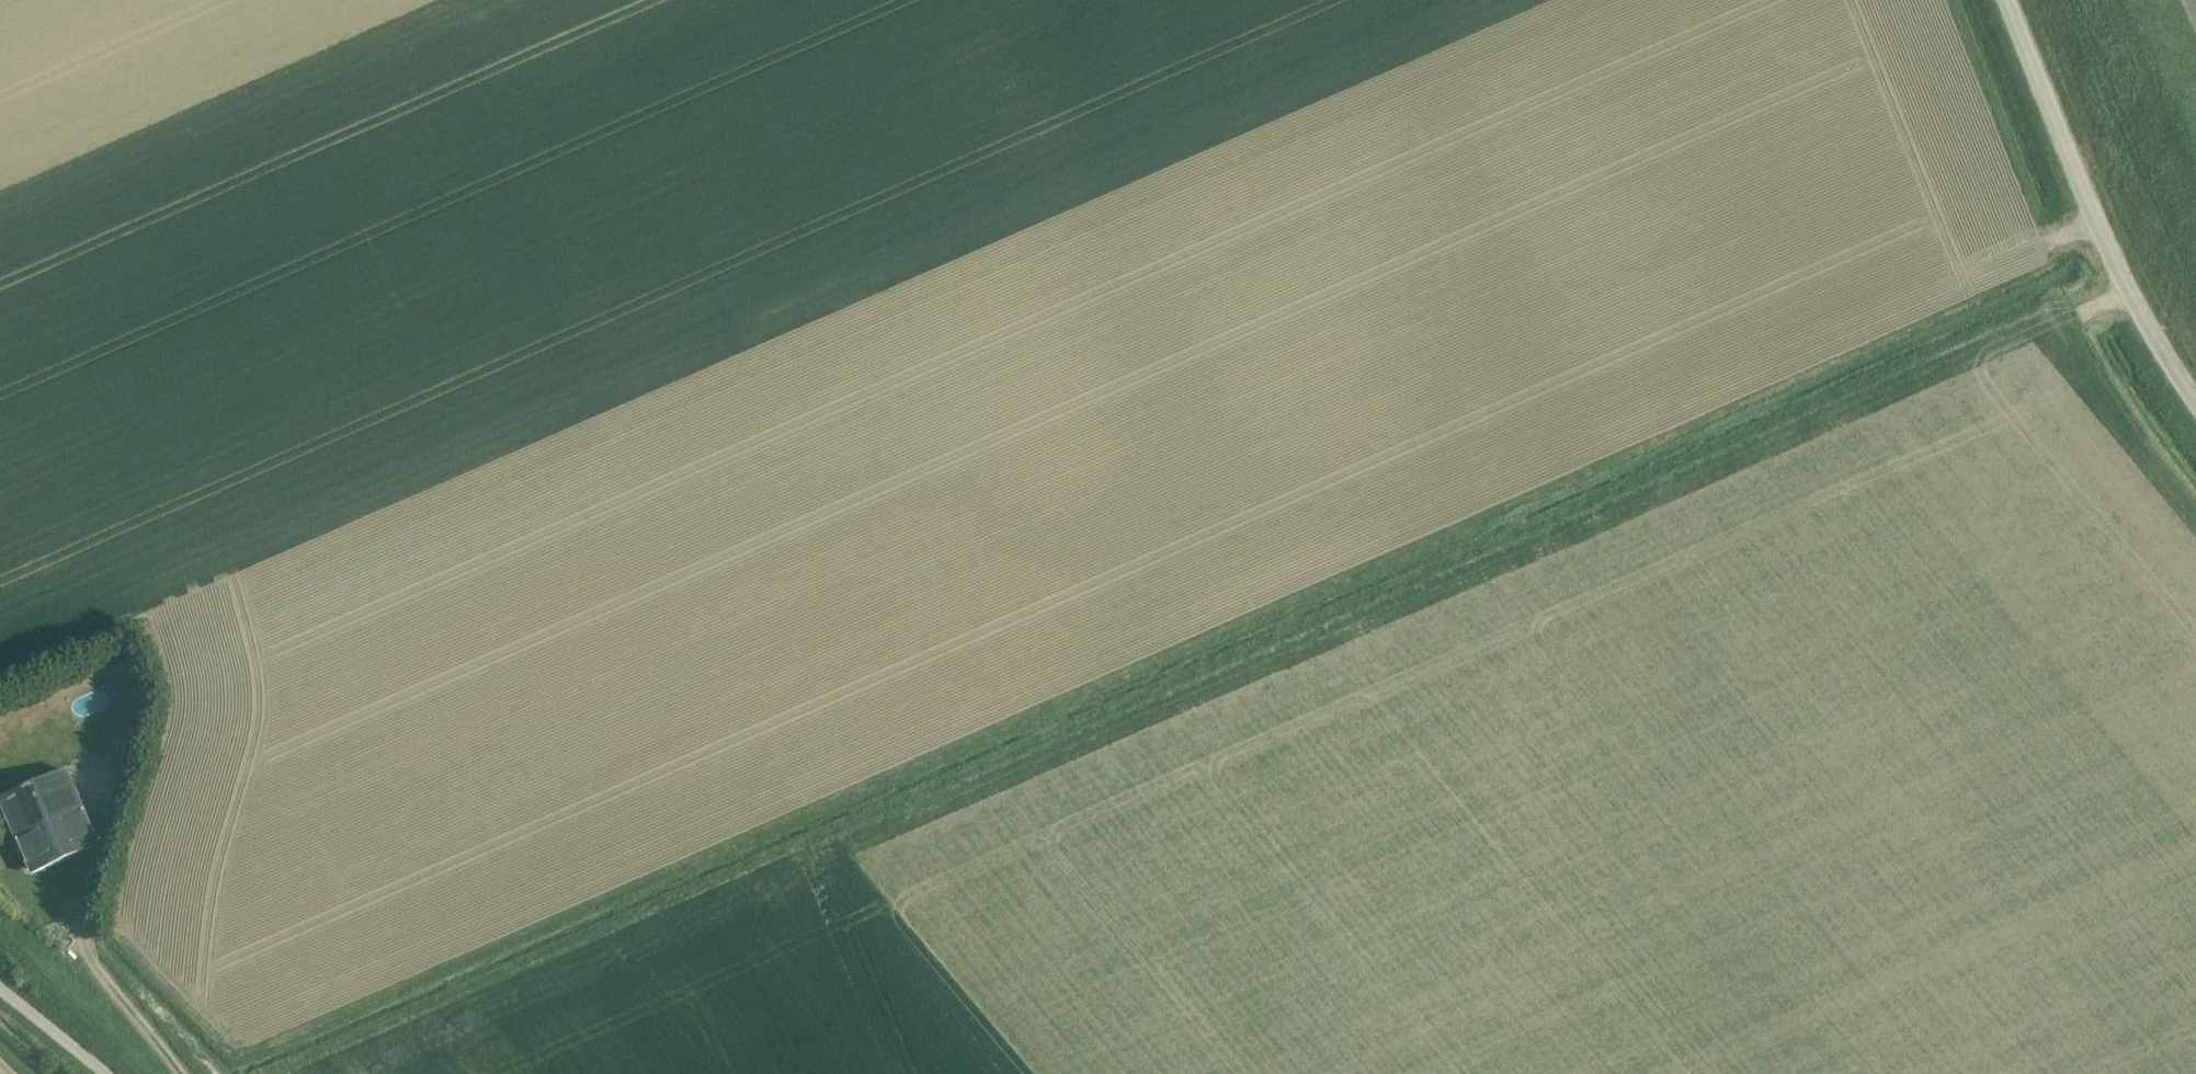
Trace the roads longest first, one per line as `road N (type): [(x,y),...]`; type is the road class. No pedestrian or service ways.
road 1 (unclassified): [(2195,402),(2131,302),(2007,0)]
road 2 (tertiary): [(99,1073),(0,990)]

